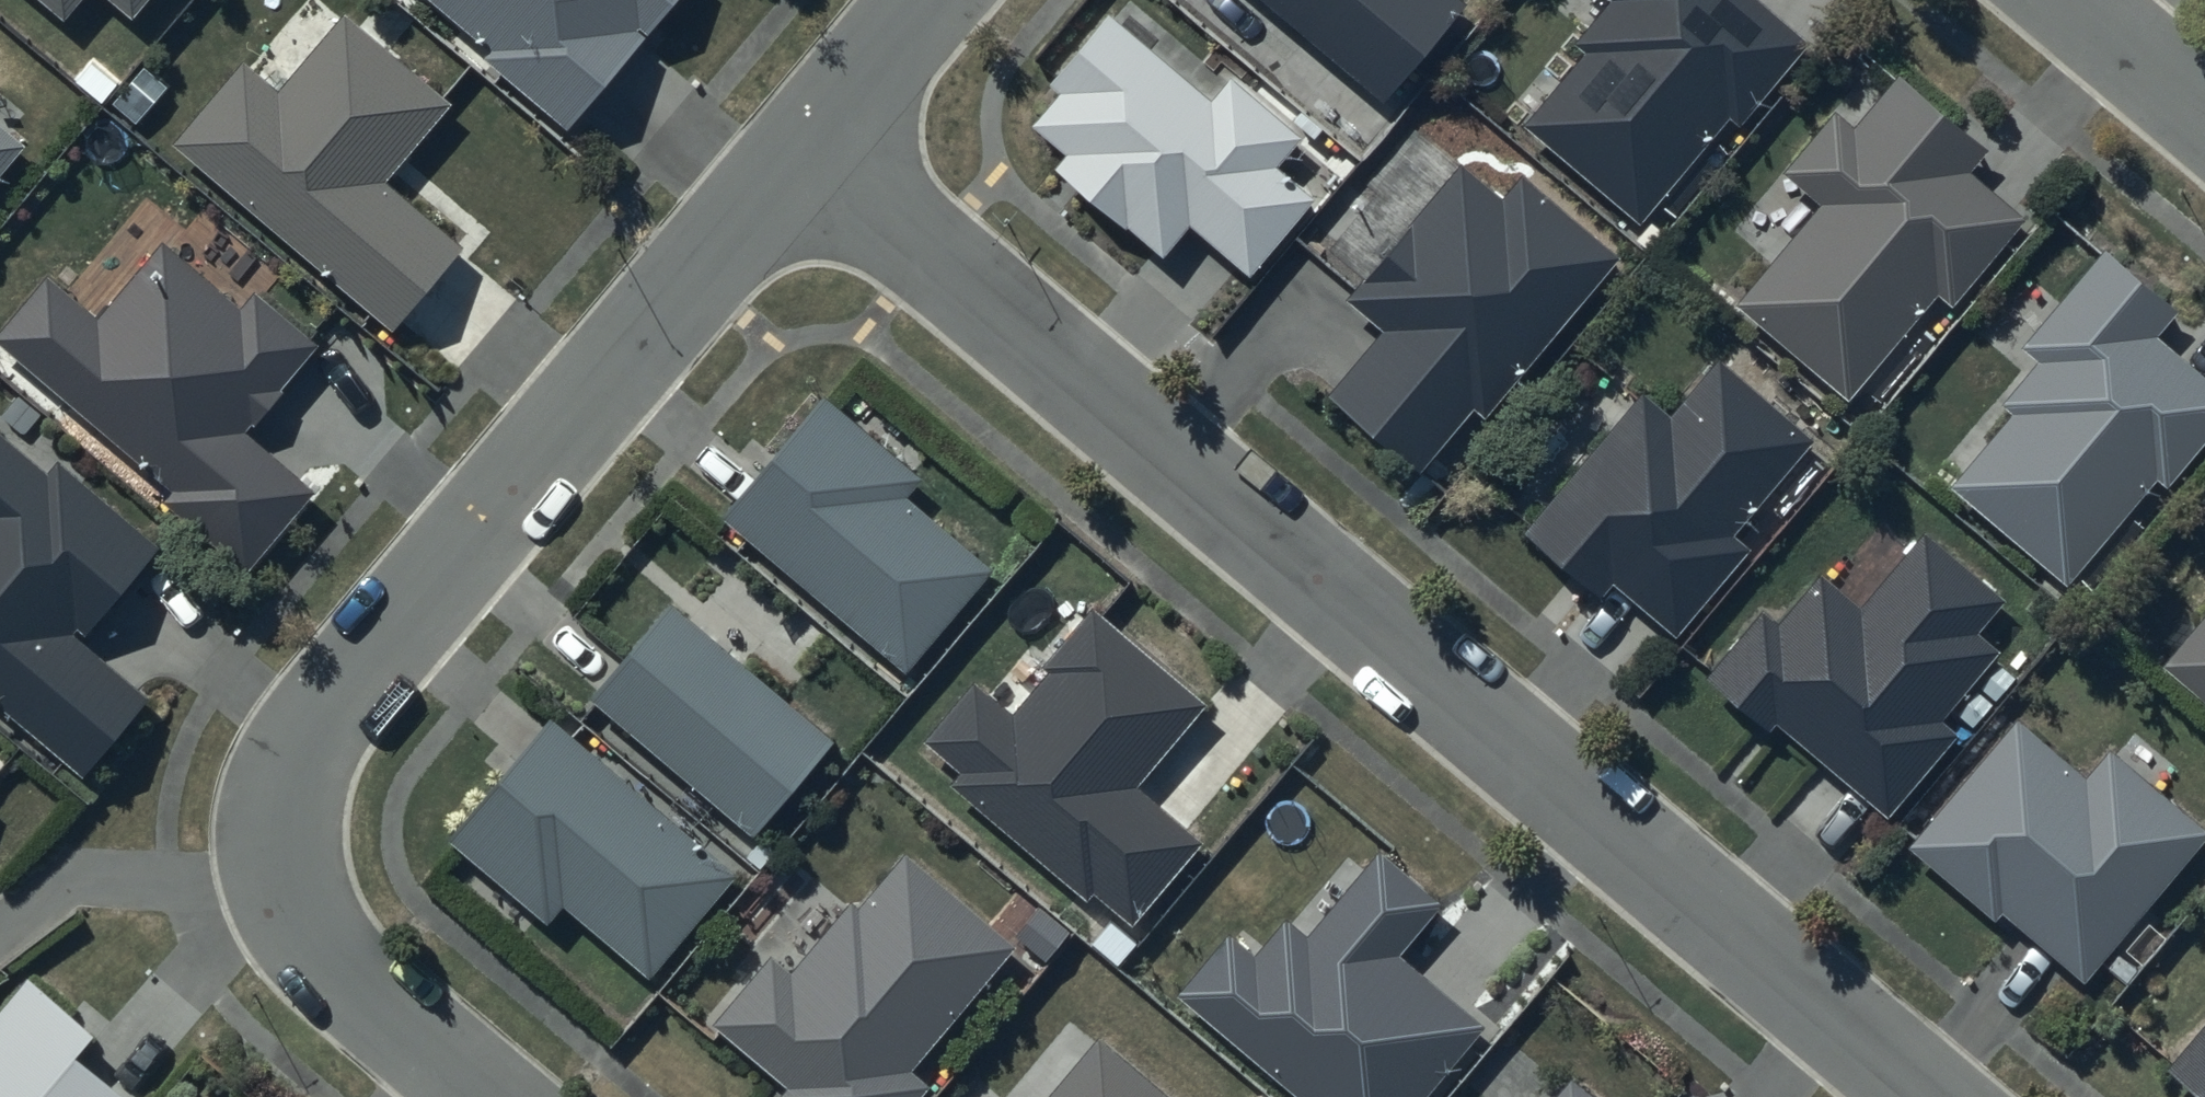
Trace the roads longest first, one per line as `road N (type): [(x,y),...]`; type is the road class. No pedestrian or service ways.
road 1 (residential): [(805,152),(1927,1096)]
road 2 (residential): [(805,152),(345,679),(301,747),(278,815),(287,889),(320,957),(486,1096)]
road 3 (residential): [(935,0),(805,152)]
road 4 (residential): [(2204,110),(2075,0)]

